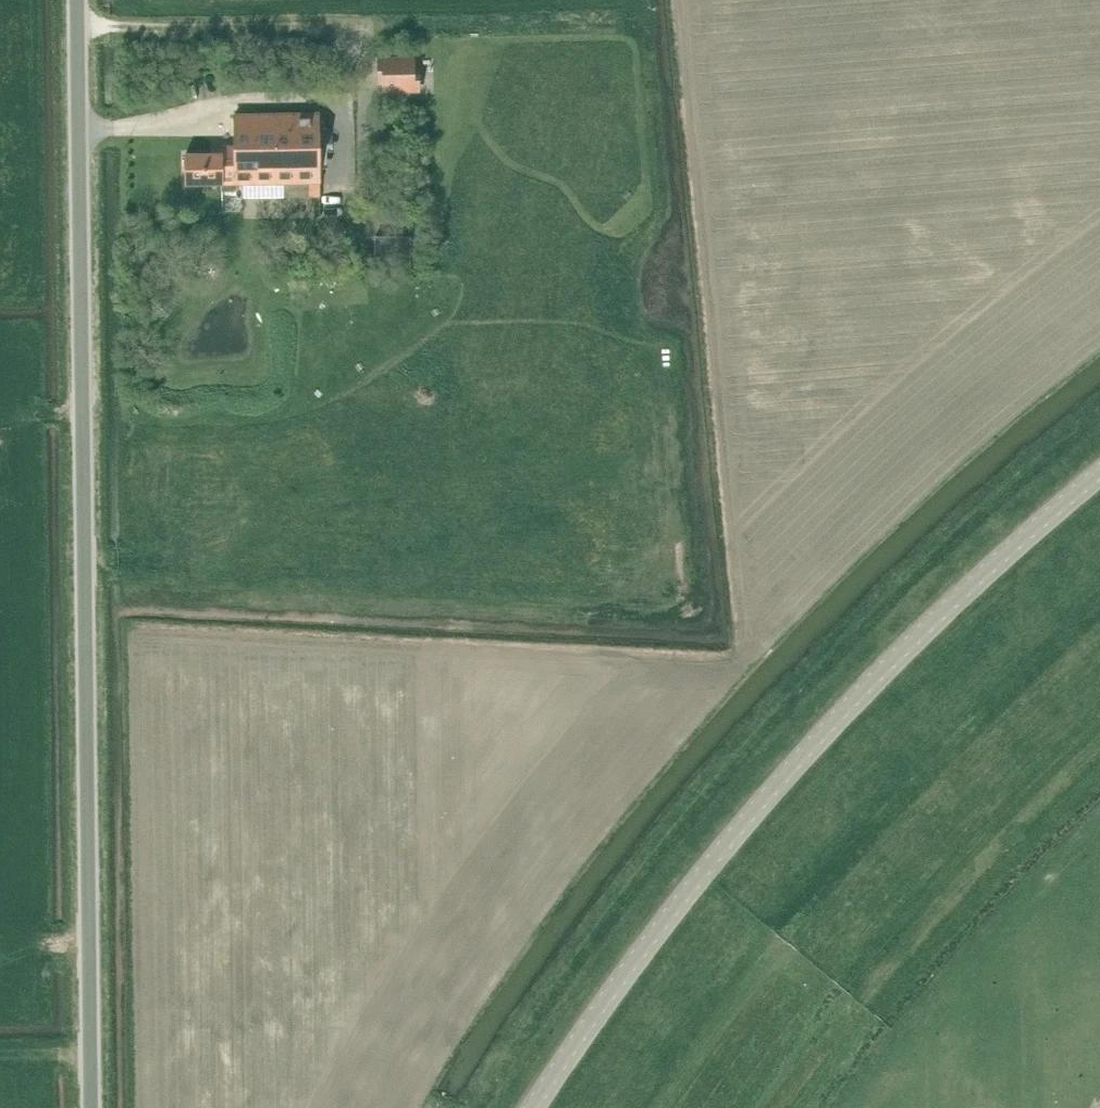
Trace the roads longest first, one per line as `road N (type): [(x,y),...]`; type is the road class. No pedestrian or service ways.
road 1 (tertiary): [(88,1107),(76,0)]
road 2 (tertiary): [(537,1107),(671,916),(822,739),(1099,475)]

